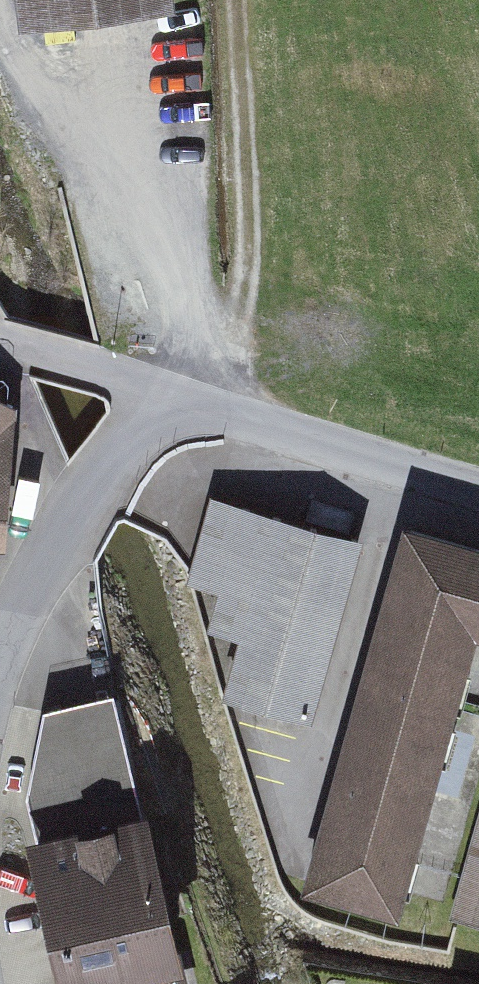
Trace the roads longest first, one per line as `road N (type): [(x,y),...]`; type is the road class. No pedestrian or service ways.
road 1 (residential): [(478,496),(168,404)]
road 2 (residential): [(168,404),(87,503),(0,672)]
road 3 (unclassified): [(168,404),(47,366),(0,336)]

